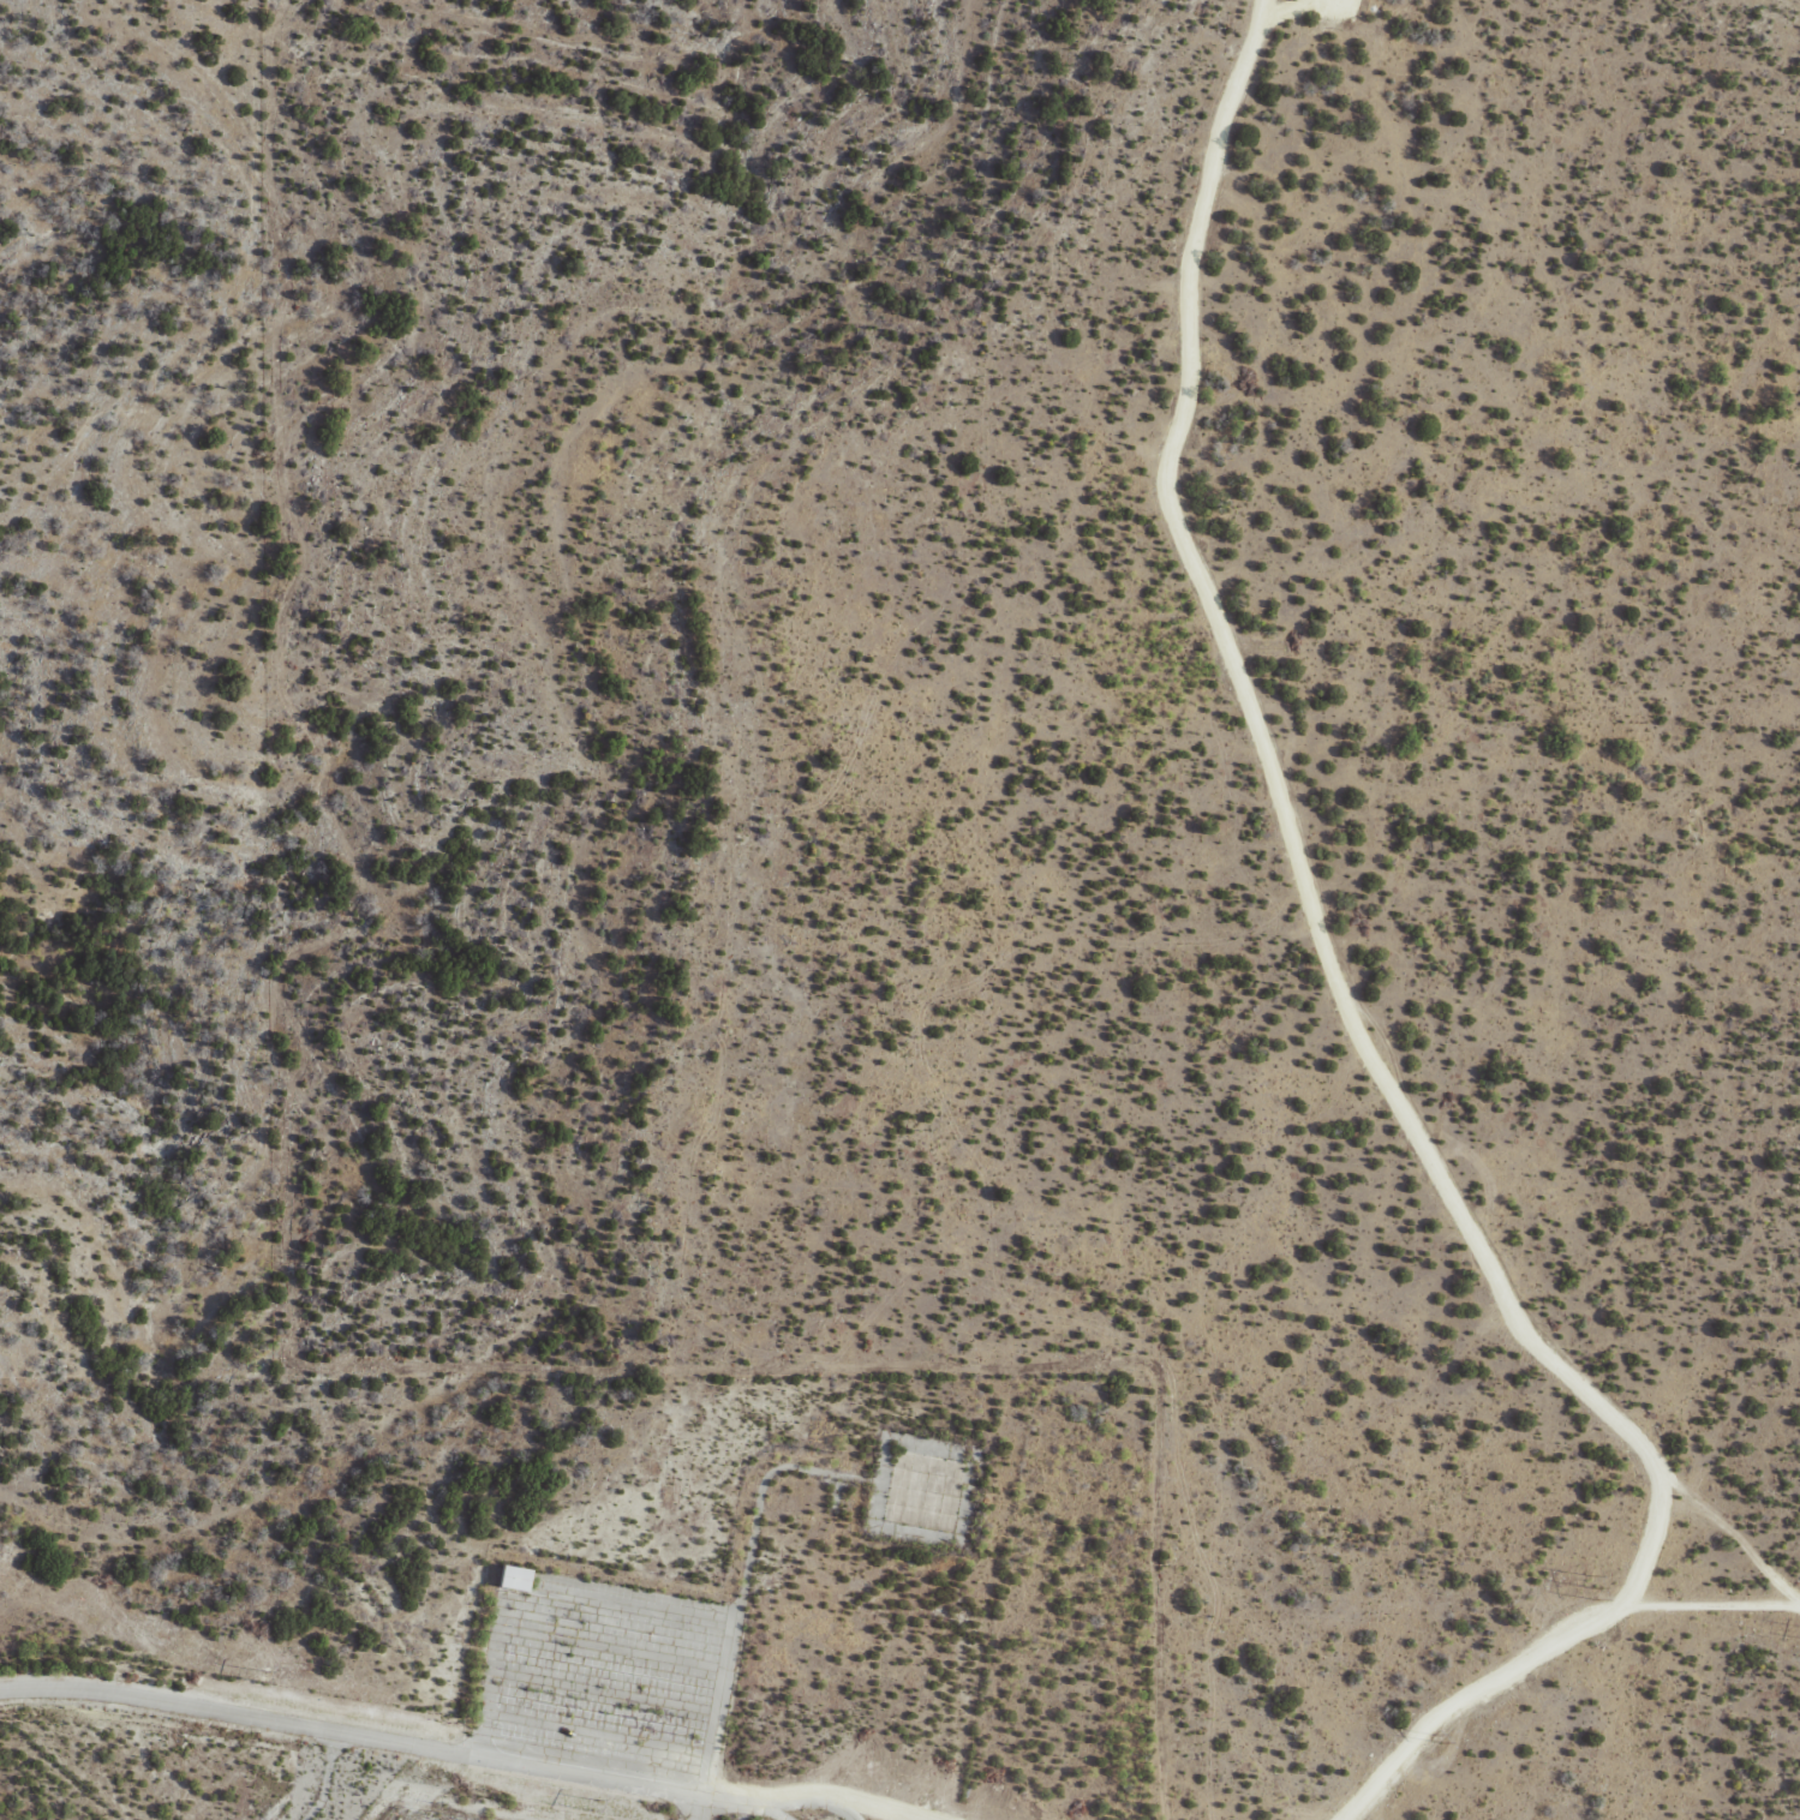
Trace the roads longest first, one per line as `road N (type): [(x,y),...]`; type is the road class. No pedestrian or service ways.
road 1 (residential): [(1799,1650),(1762,1628),(1446,1299),(1333,1131),(1255,922),(1166,742),(1118,587),(1094,341),(1194,0)]

